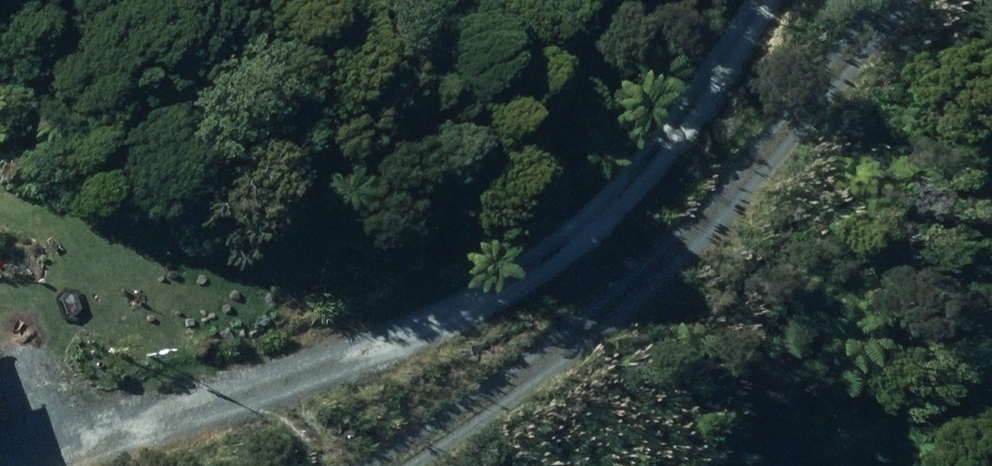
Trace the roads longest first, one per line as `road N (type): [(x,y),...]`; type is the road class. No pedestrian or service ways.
road 1 (track): [(79,465),(473,299),(585,228),(664,144),(760,0)]
road 2 (track): [(894,0),(735,198),(589,326),(401,465)]

